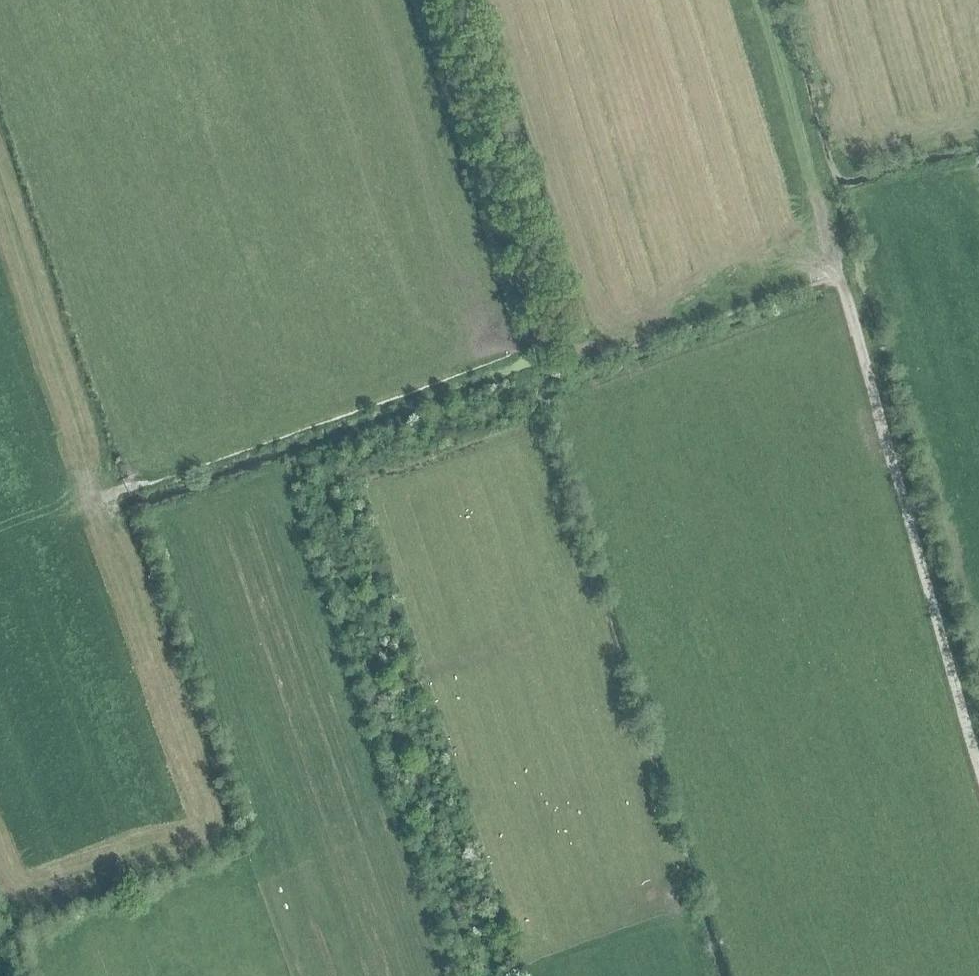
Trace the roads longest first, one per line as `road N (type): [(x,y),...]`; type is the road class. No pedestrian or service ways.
road 1 (track): [(978,767),(837,269)]

